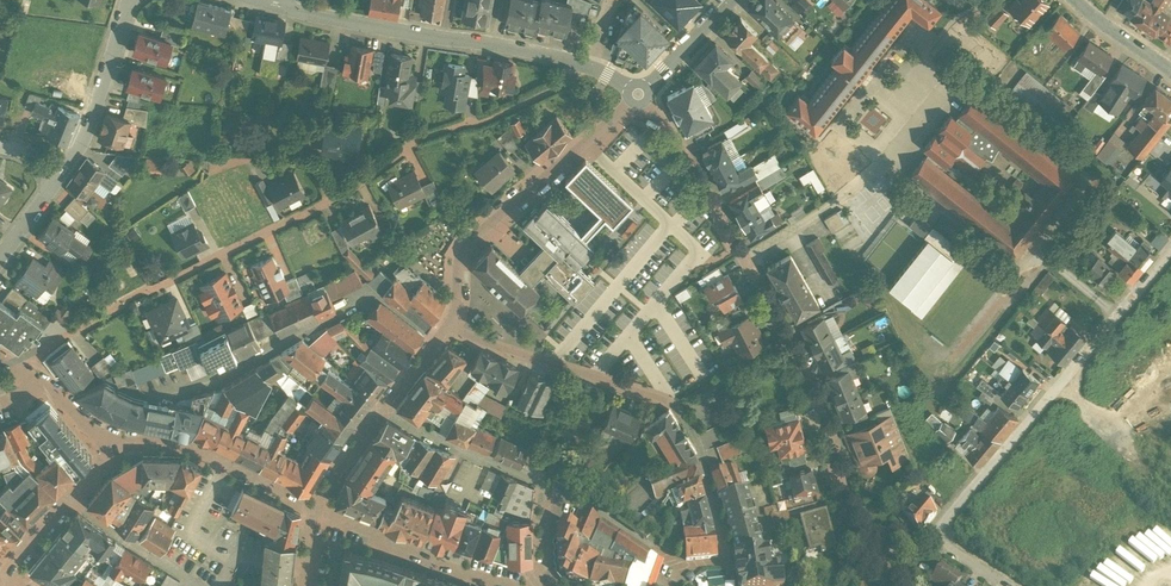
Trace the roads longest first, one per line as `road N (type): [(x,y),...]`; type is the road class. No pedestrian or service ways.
road 1 (residential): [(888,585),(884,568),(863,553),(830,430),(798,355),(666,123),(646,102)]
road 2 (residential): [(1004,585),(950,546),(952,515),(1170,252)]
road 3 (residential): [(730,562),(701,451),(676,408),(448,325)]
road 4 (residential): [(331,200),(6,366)]
road 5 (residential): [(149,440),(160,403),(371,300),(381,299),(436,342)]
road 6 (residential): [(284,6),(579,65)]
road 7 (residential): [(630,101),(466,245),(448,325)]
road 8 (residential): [(579,65),(560,85),(490,118),(418,138),(331,200)]
road 9 (residential): [(510,585),(428,561),(318,511)]
road 10 (residential): [(550,488),(678,564),(730,562)]
road 11 (residential): [(128,0),(96,104),(60,175)]
road 12 (residential): [(381,409),(550,488)]
road 13 (residential): [(149,440),(202,451),(318,511)]
road 14 (residential): [(199,585),(69,498)]
road 15 (residential): [(6,366),(42,382),(113,447)]
road 16 (residential): [(331,200),(310,165),(216,164)]
road 17 (tertiary): [(733,0),(647,87)]
road 18 (residential): [(381,409),(318,511)]

